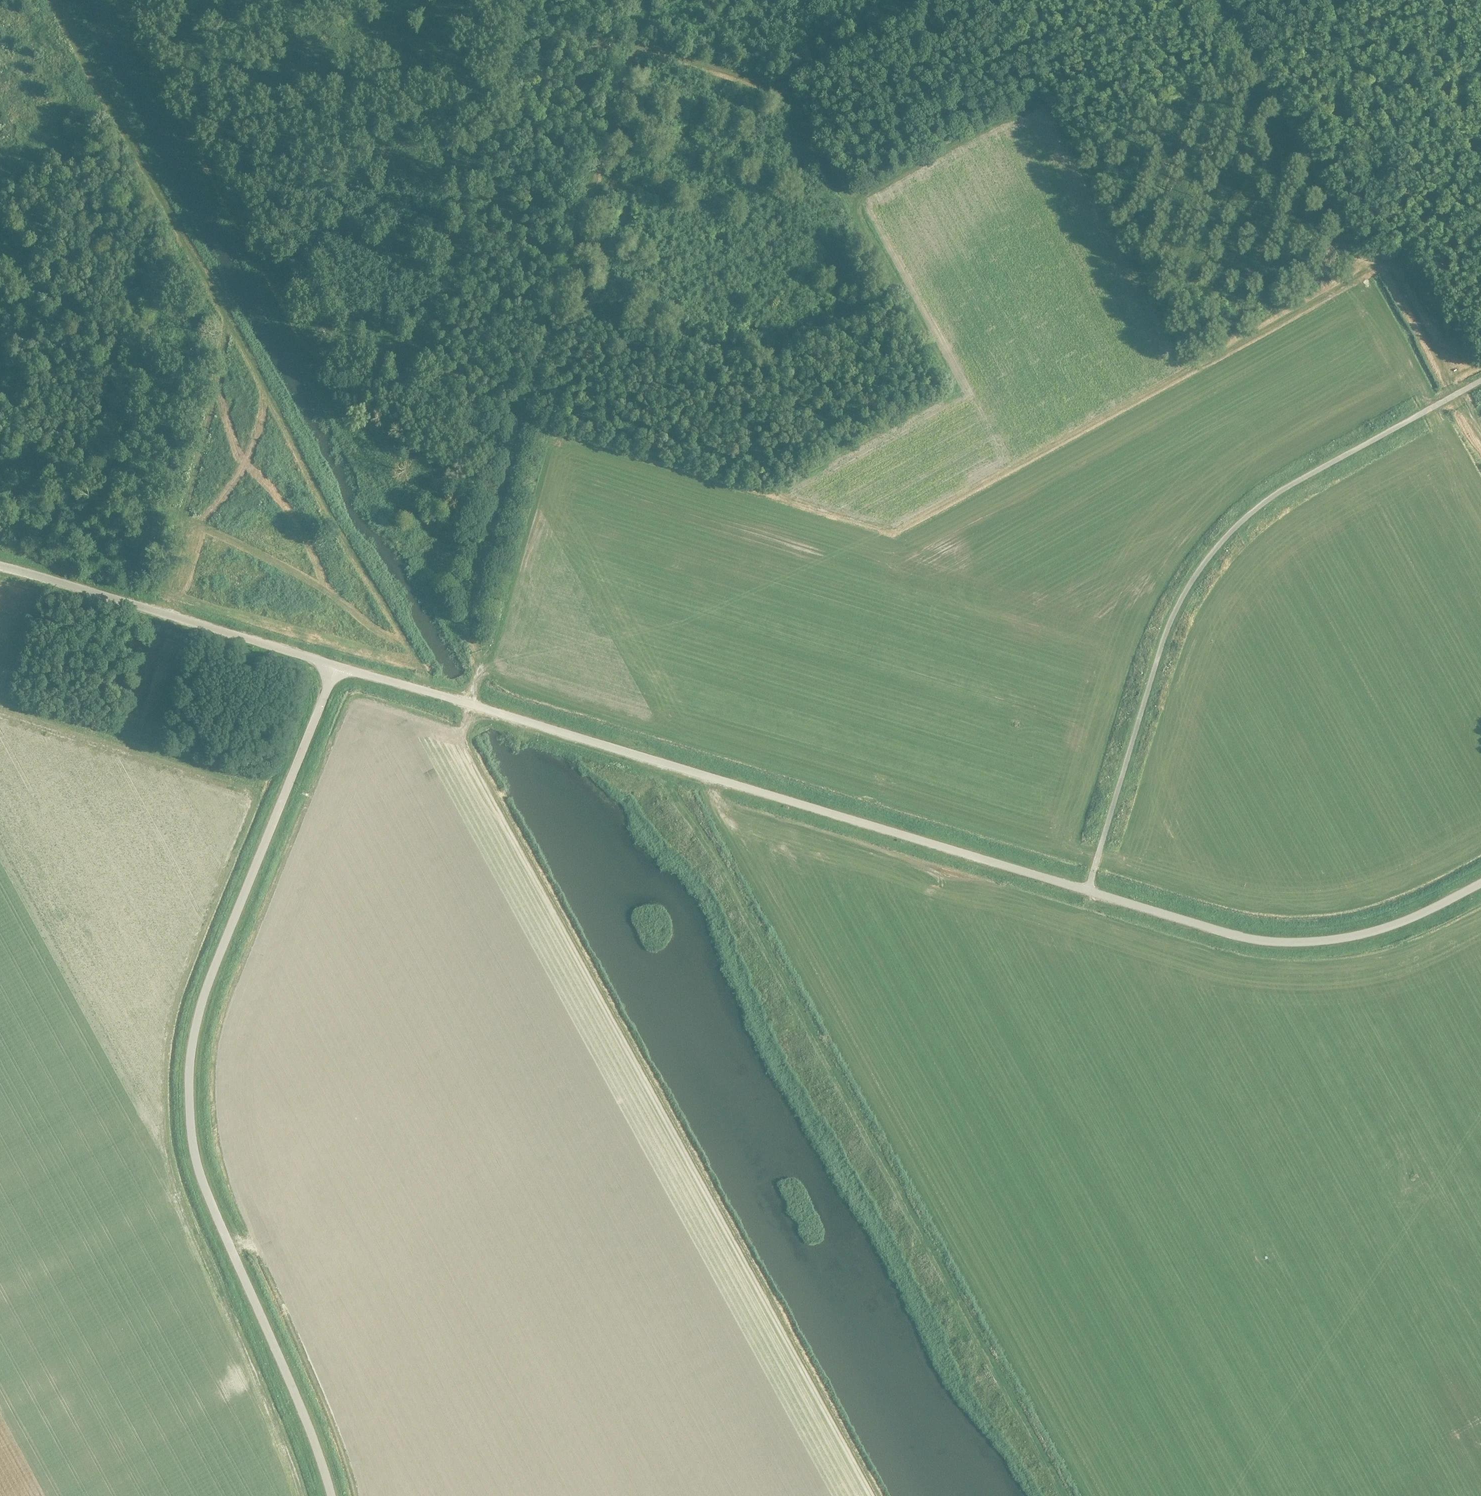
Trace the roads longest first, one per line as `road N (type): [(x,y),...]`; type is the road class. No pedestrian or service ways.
road 1 (unclassified): [(1480,883),(1361,935),(1289,943),(1238,936),(334,666)]
road 2 (unclassified): [(331,1495),(201,1183),(188,1112),(200,1002),(334,666)]
road 3 (unclassified): [(334,666),(0,567)]

